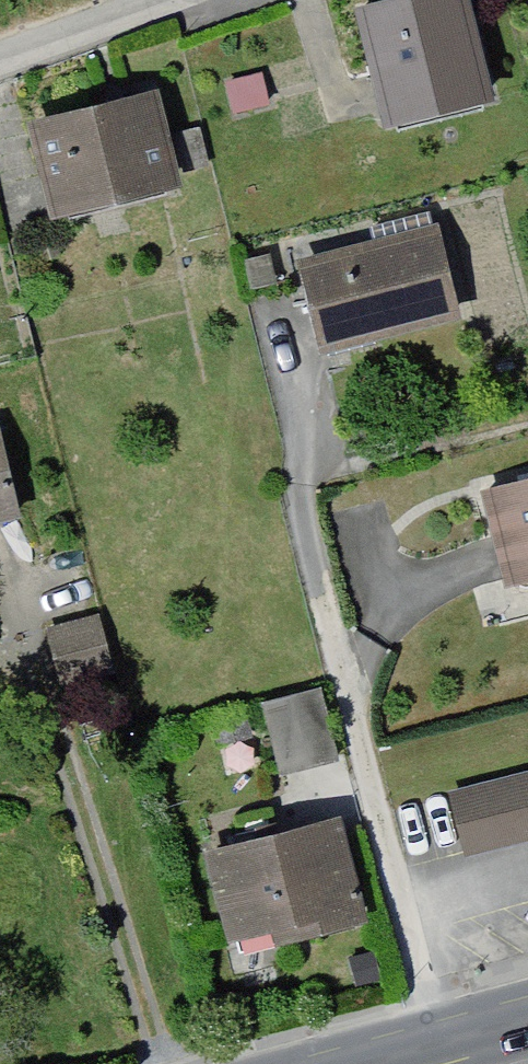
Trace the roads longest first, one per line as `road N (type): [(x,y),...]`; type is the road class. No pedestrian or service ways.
road 1 (residential): [(0,83),(233,0)]
road 2 (tertiary): [(527,1019),(364,1063)]

